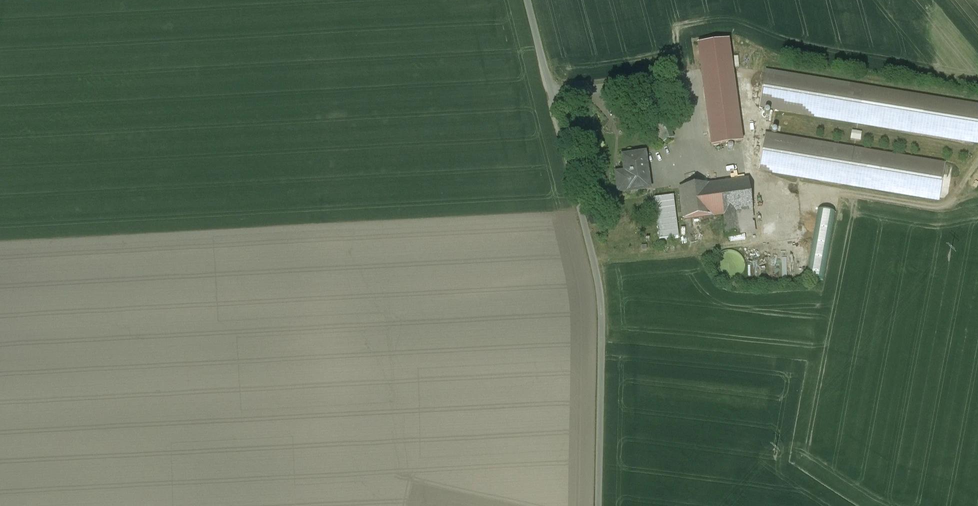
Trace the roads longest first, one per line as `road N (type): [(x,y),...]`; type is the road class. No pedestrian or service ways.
road 1 (unclassified): [(599,505),(594,274),(531,0)]

